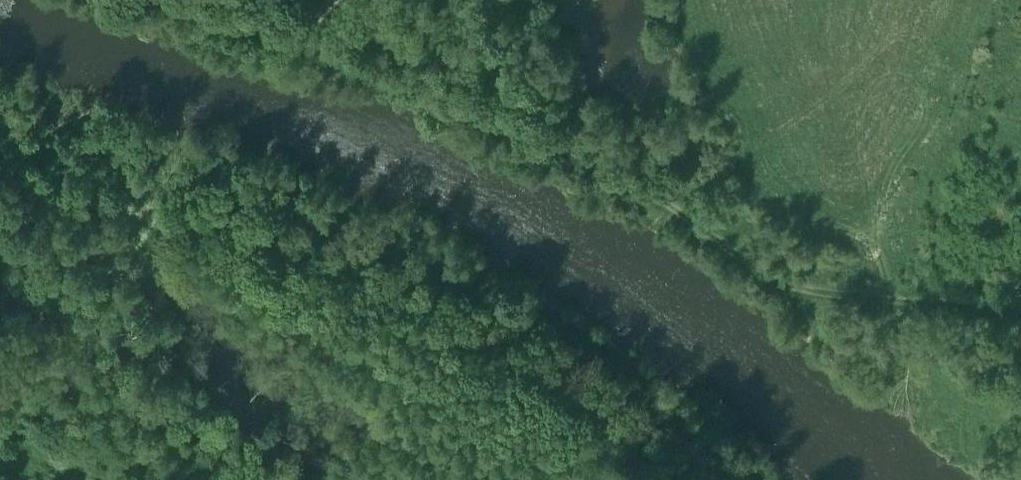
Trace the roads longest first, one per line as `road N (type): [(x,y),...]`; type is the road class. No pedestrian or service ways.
road 1 (track): [(173,0),(556,141),(673,202),(782,282),(844,299),(1020,313)]
road 2 (track): [(0,100),(250,187),(380,245),(546,332),(766,479)]

